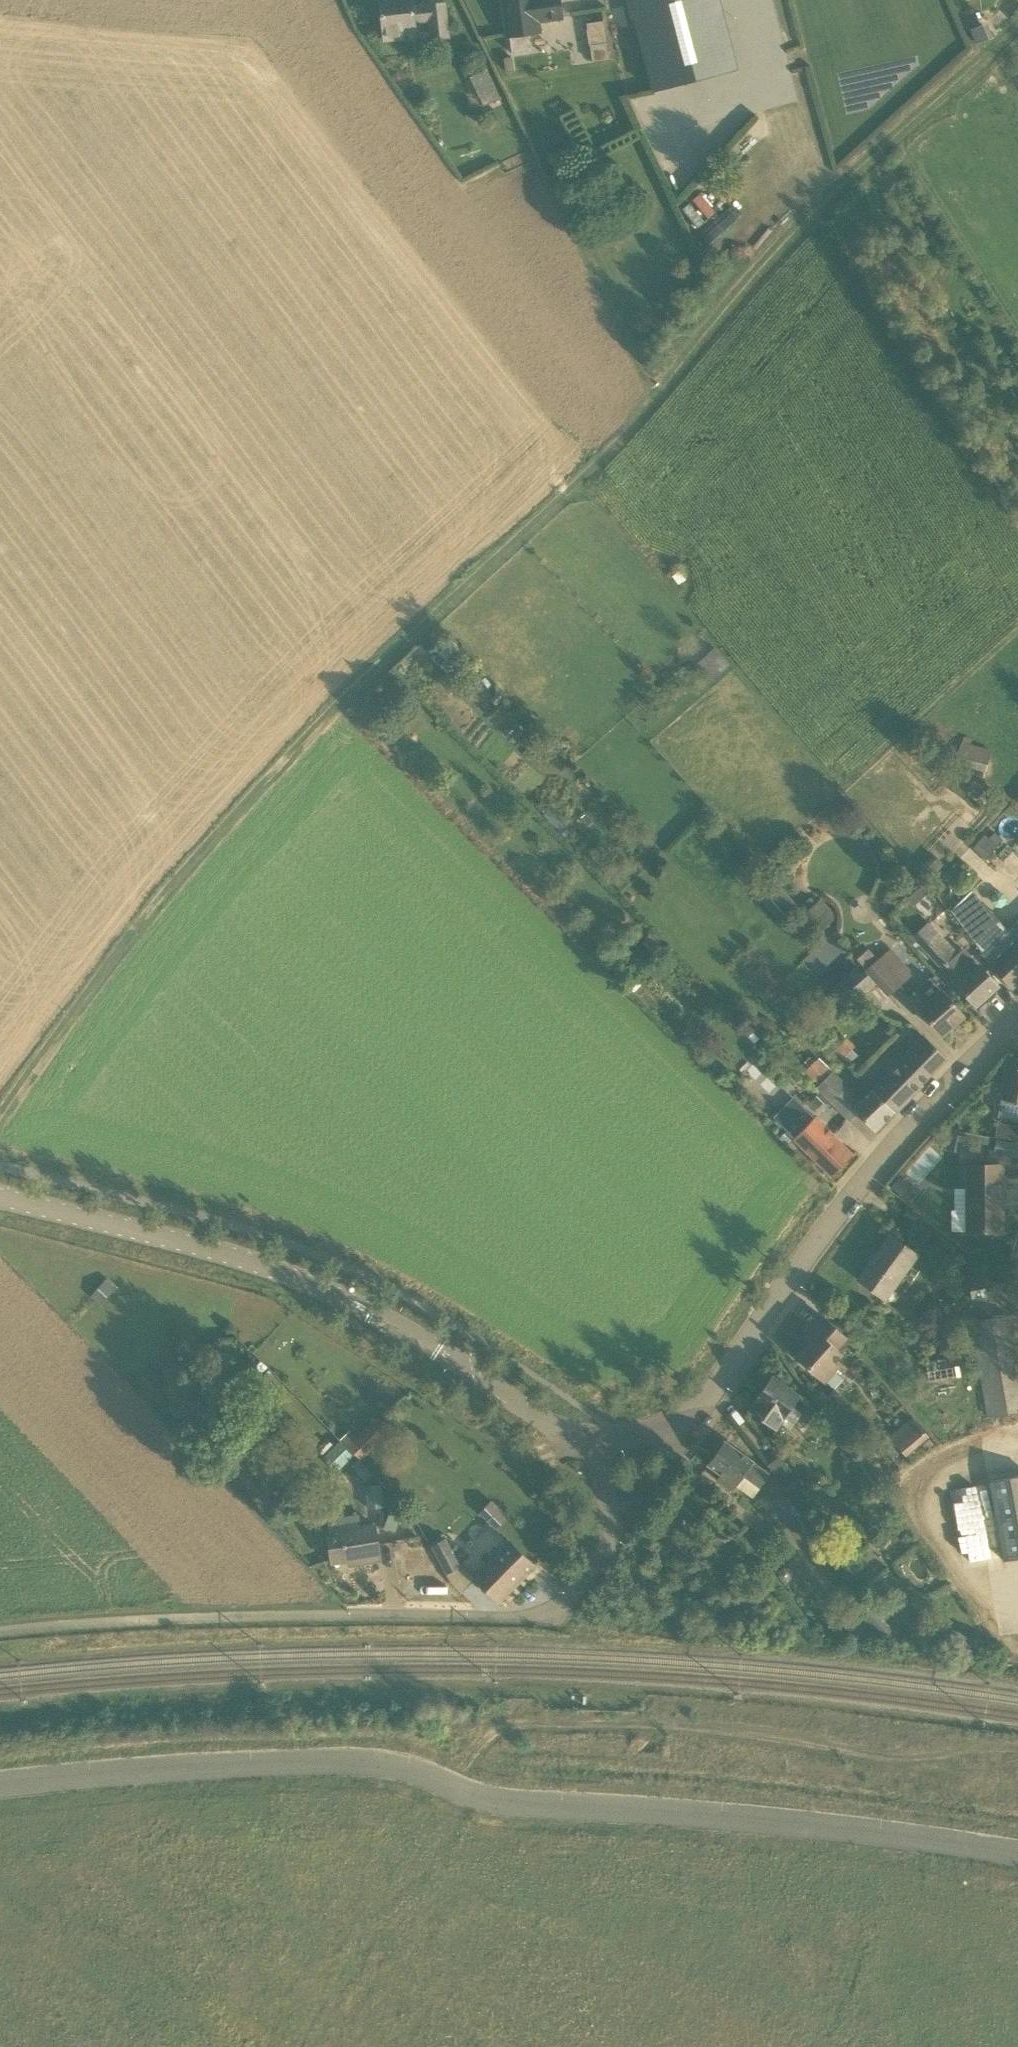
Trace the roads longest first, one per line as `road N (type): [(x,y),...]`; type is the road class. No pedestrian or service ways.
road 1 (track): [(0,1112),(224,827),(334,707),(654,402),(751,284),(897,135),(1017,27)]
road 2 (unclassified): [(1017,1850),(746,1816),(514,1805),(401,1768),(345,1761),(123,1769),(0,1786)]
road 3 (unclassified): [(0,1632),(119,1621),(521,1618),(556,1611),(609,1545),(600,1443)]
road 4 (unclassified): [(600,1443),(676,1425),(711,1399),(784,1286),(883,1160),(1017,1021)]
road 5 (track): [(463,1789),(495,1732),(634,1722),(914,1764),(936,1751),(1017,1748)]
road 6 (unclassified): [(401,1326),(346,1296),(199,1243),(0,1197)]
road 7 (unclassified): [(401,1326),(545,1425),(600,1443)]

